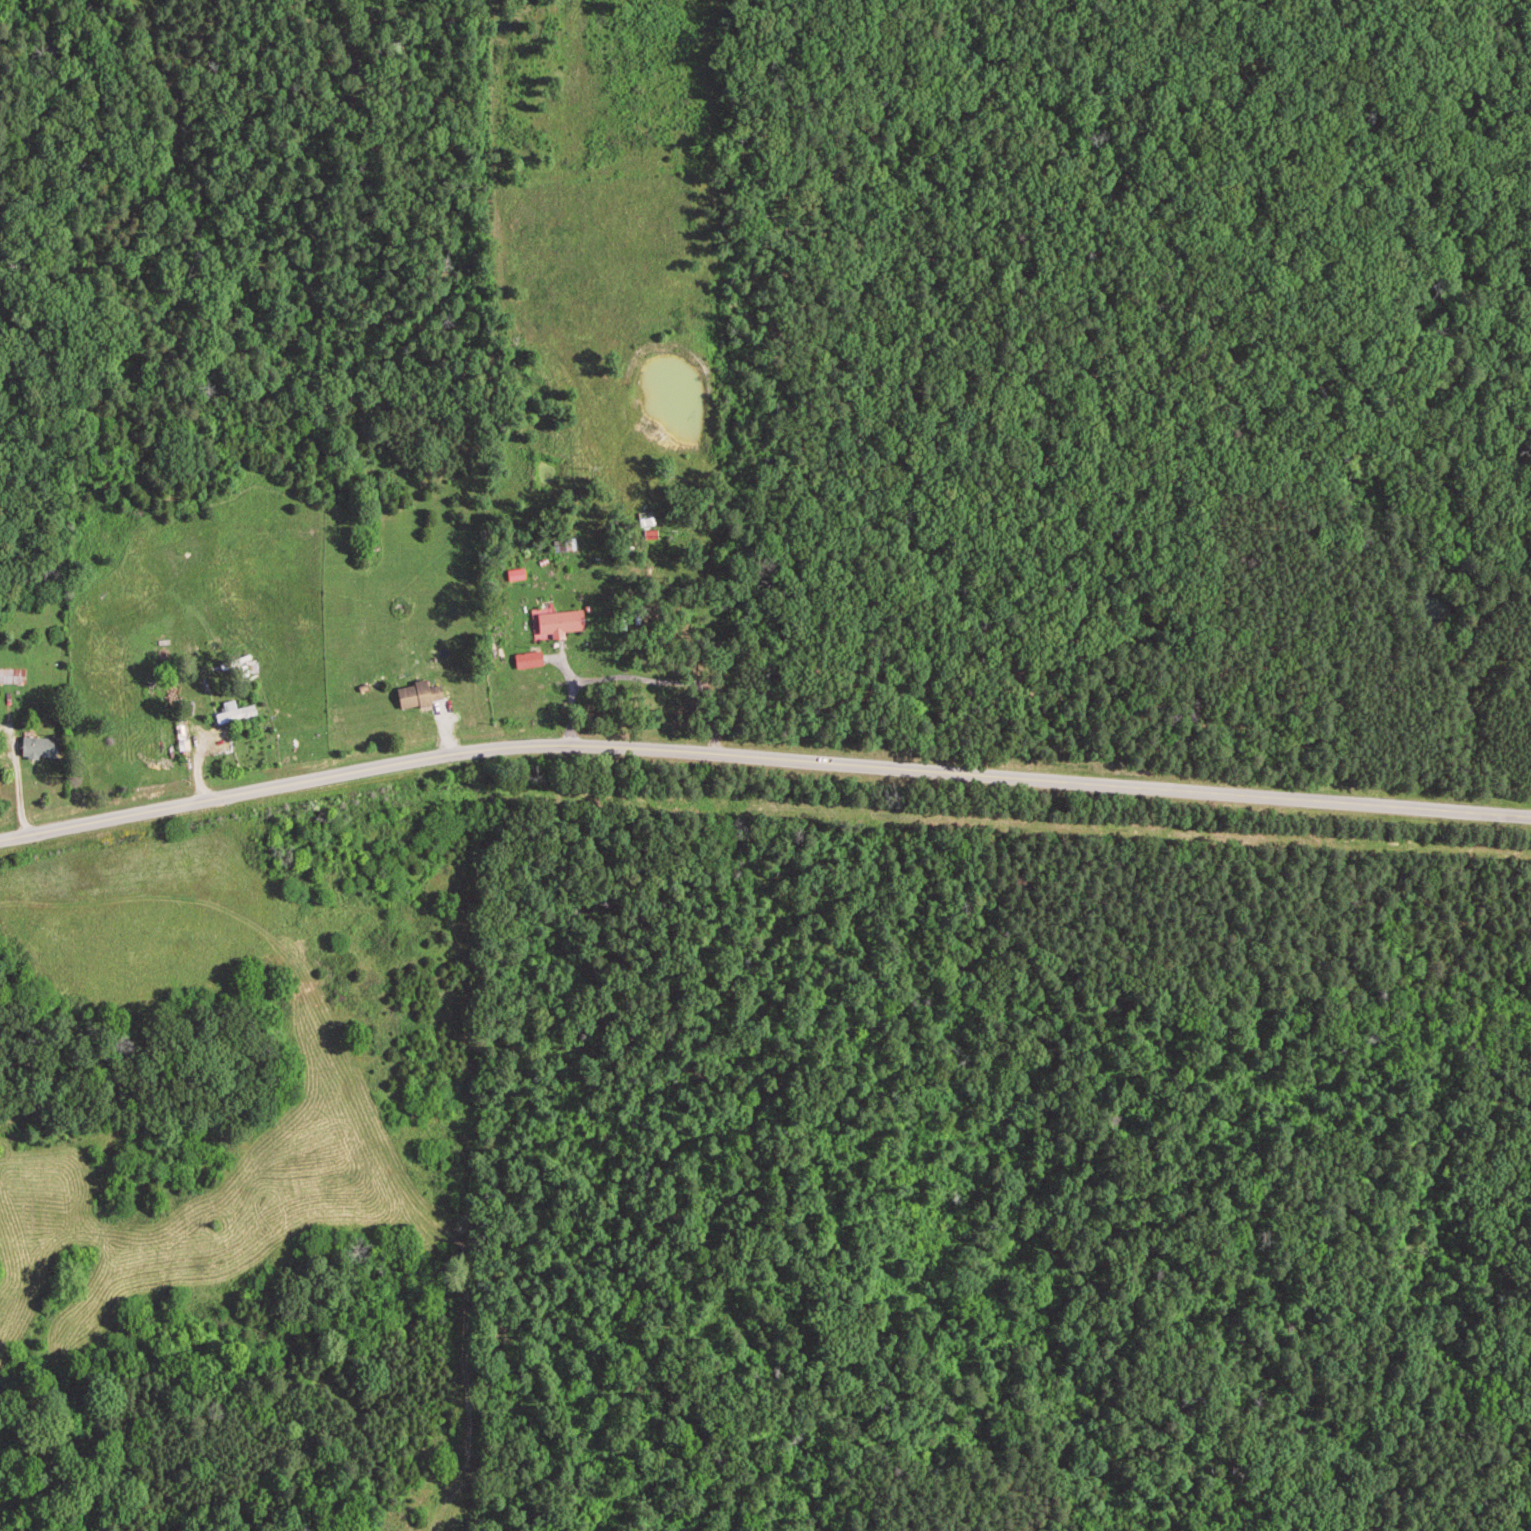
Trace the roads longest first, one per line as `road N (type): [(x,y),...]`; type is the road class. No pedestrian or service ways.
road 1 (residential): [(567,743),(1530,818)]
road 2 (track): [(440,1530),(459,1468),(456,1241),(409,1204),(340,1095),(299,991),(255,952),(191,919),(0,906)]
road 3 (residential): [(268,790),(567,743)]
road 4 (residential): [(18,832),(268,790)]

